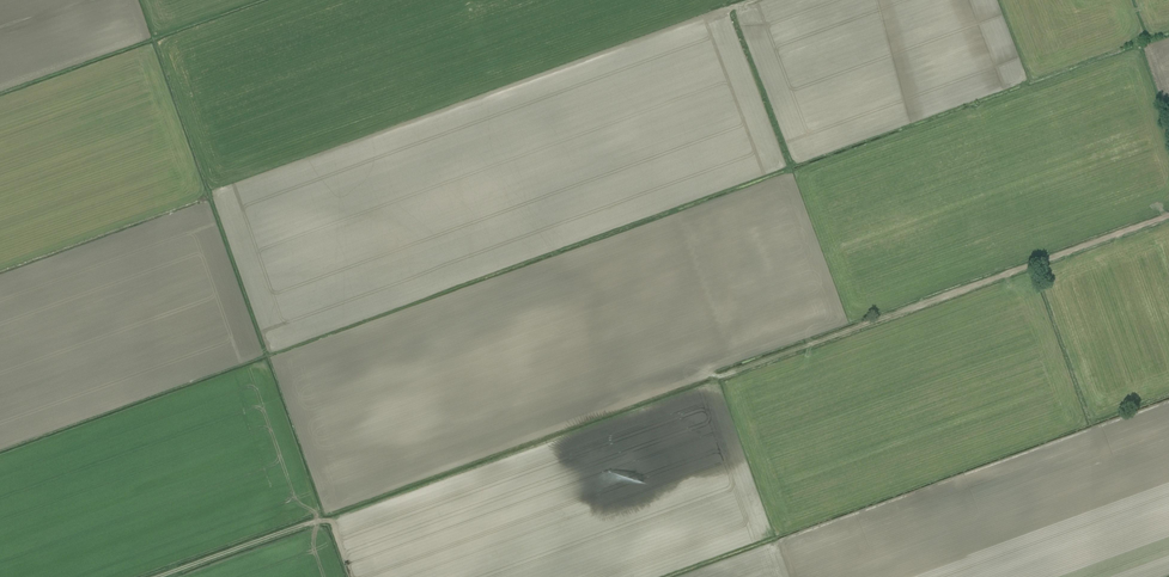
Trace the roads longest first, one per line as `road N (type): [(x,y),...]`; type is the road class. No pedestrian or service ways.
road 1 (track): [(624,411),(1168,216)]
road 2 (track): [(323,523),(162,576)]

